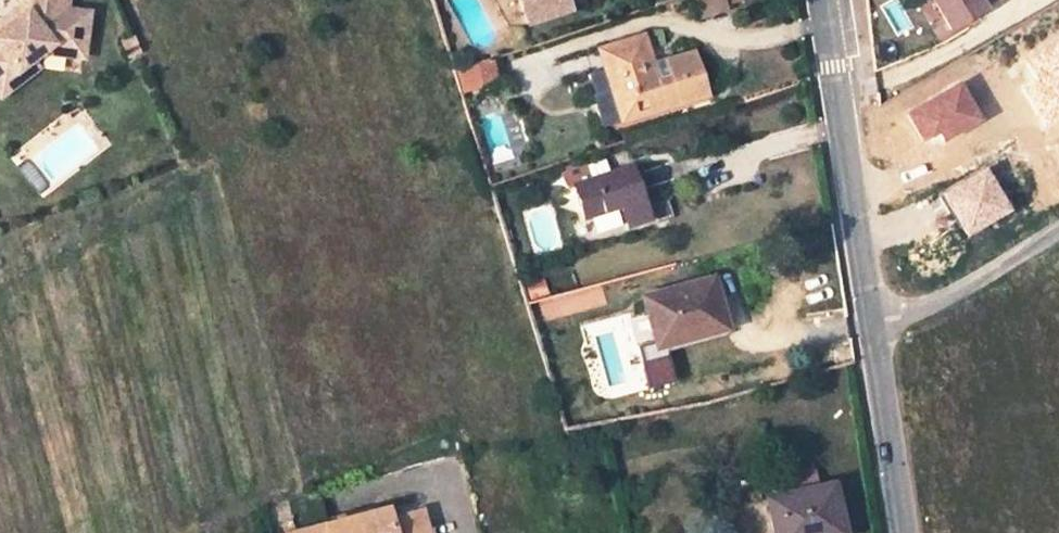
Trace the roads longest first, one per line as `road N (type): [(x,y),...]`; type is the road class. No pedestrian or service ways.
road 1 (unclassified): [(823,0),(907,532)]
road 2 (track): [(871,323),(938,302),(1058,228)]

